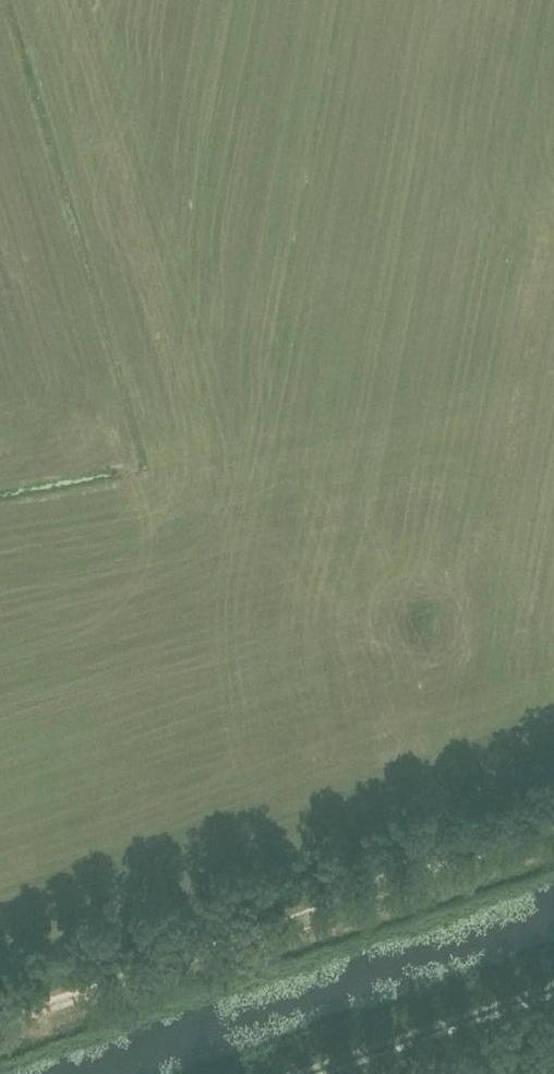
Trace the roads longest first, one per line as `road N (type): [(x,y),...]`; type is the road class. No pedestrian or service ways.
road 1 (unclassified): [(0,1023),(553,837)]

